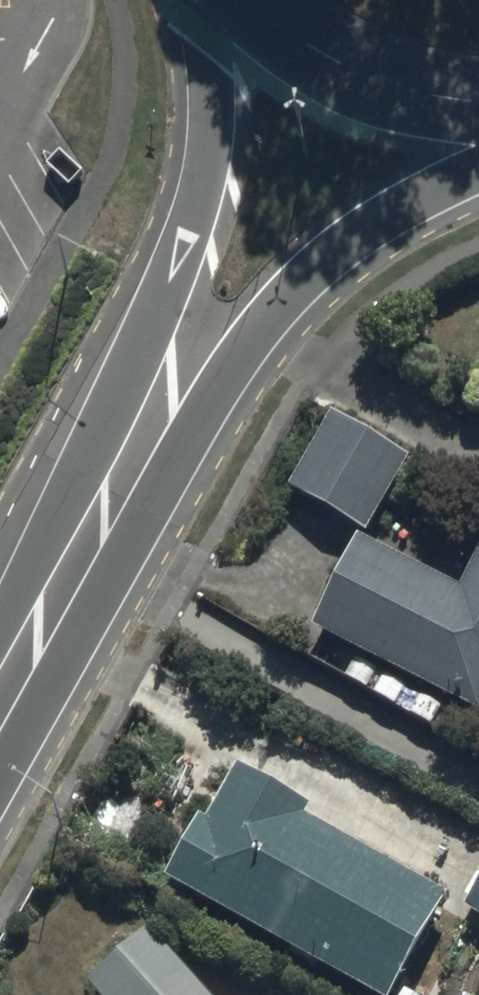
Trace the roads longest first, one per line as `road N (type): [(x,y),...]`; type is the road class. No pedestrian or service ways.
road 1 (tertiary): [(102,519),(208,157),(200,0)]
road 2 (tertiary): [(478,156),(318,258),(214,356),(102,519)]
road 3 (secondary): [(478,99),(387,84),(325,54),(258,0)]
road 4 (tertiary): [(0,690),(102,519)]

